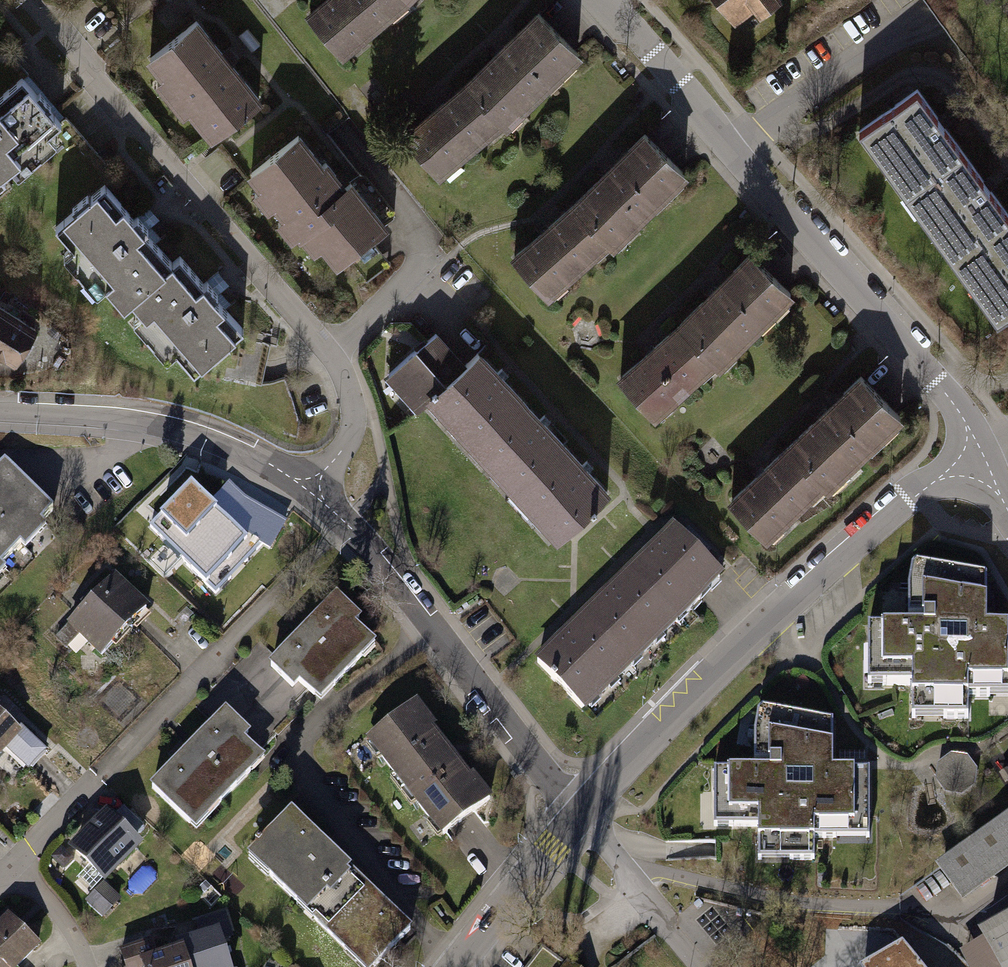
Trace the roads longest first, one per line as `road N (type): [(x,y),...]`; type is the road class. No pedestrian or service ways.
road 1 (residential): [(320,490),(354,423),(331,357),(29,0)]
road 2 (residential): [(605,0),(890,313),(981,447)]
road 3 (residential): [(981,447),(909,502),(667,722),(580,819)]
road 4 (residential): [(12,864),(358,522)]
road 5 (residential): [(580,819),(358,522)]
road 6 (residential): [(320,490),(287,468),(180,430),(0,413)]
road 7 (residential): [(580,819),(455,966)]
road 8 (track): [(696,966),(580,819)]
road 9 (residential): [(89,966),(71,929),(12,864)]

